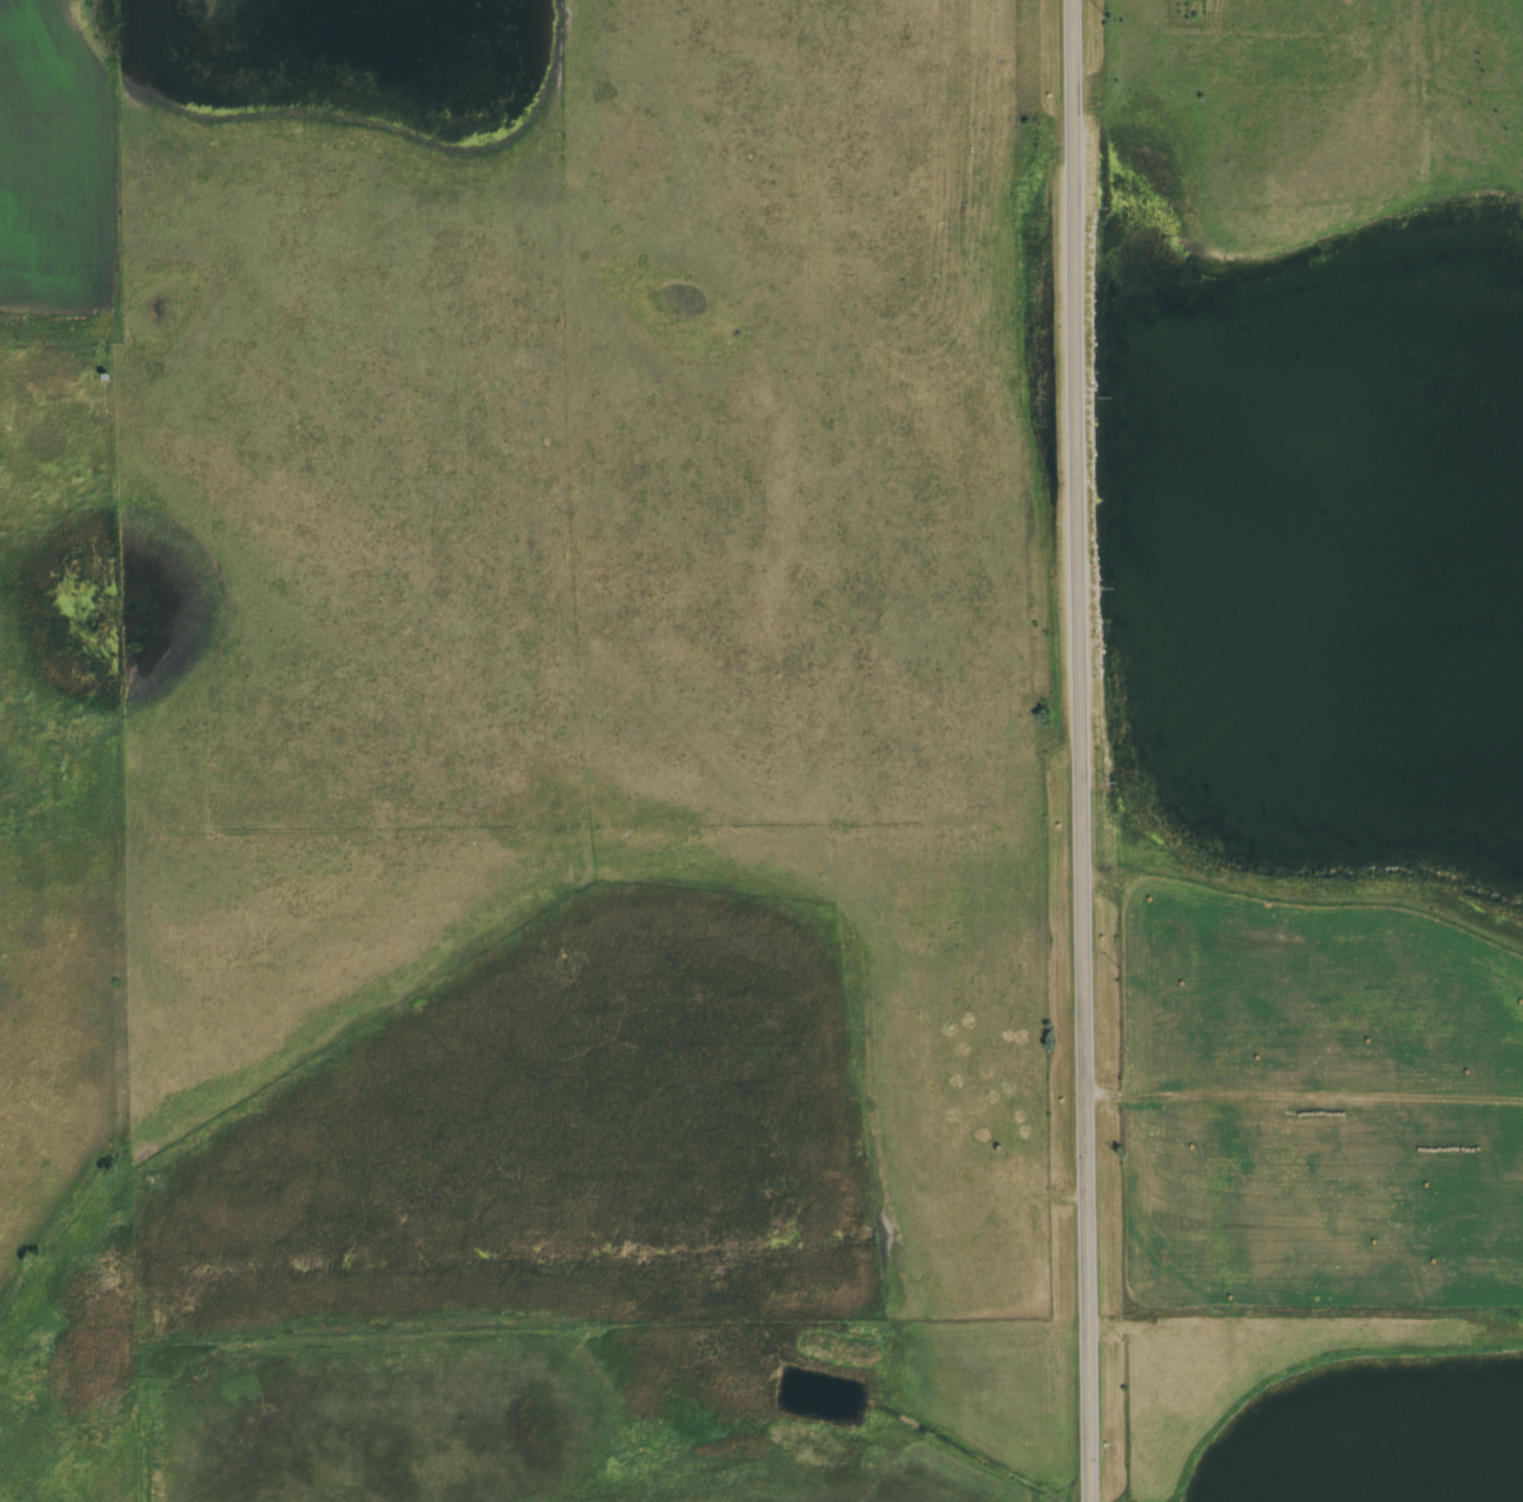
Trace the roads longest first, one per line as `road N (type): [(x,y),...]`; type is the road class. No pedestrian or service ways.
road 1 (tertiary): [(1095,1501),(1076,0)]

